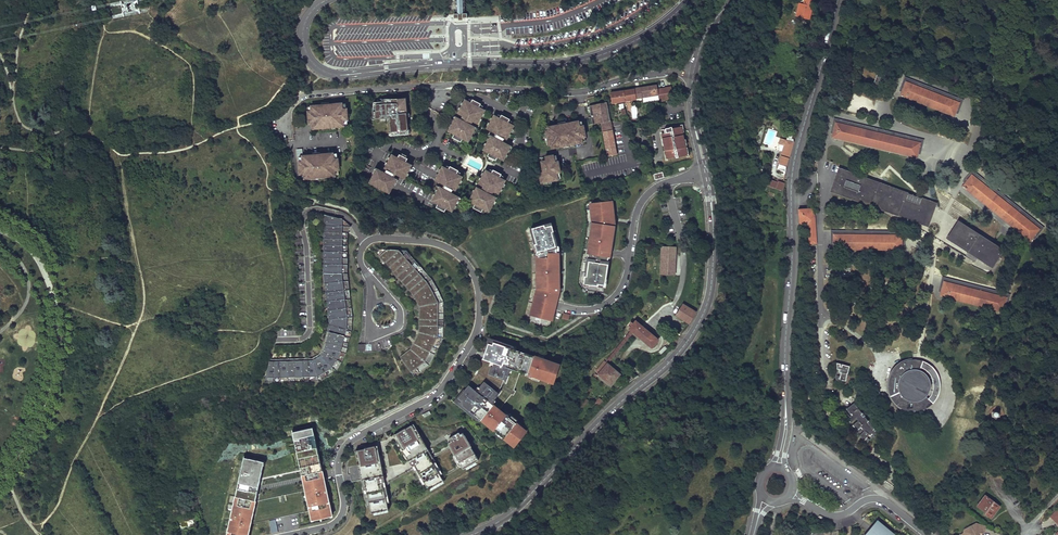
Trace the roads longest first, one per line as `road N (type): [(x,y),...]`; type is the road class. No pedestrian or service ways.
road 1 (residential): [(289,534),(338,520),(343,448),(438,393),(475,336),(474,274),(449,248),(373,238),(359,257),(372,282)]
road 2 (unclassified): [(688,0),(649,37),(594,58),(345,73),(313,66),(305,55),(300,31),(311,8),(325,0)]
road 3 (unclassified): [(713,231),(711,288),(689,338),(515,510),(471,534)]
road 4 (tertiary): [(838,0),(793,168),(785,383)]
road 5 (residential): [(693,75),(575,96),(437,86)]
road 6 (residential): [(666,183),(638,206),(615,297),(597,308),(555,305)]
road 7 (residential): [(437,86),(306,94),(287,115),(289,138)]
road 8 (residential): [(927,534),(881,499),(838,515),(803,501)]
road 9 (residential): [(666,183),(683,265),(669,310)]
road 10 (residential): [(438,124),(465,94),(478,97),(517,118),(524,147)]

